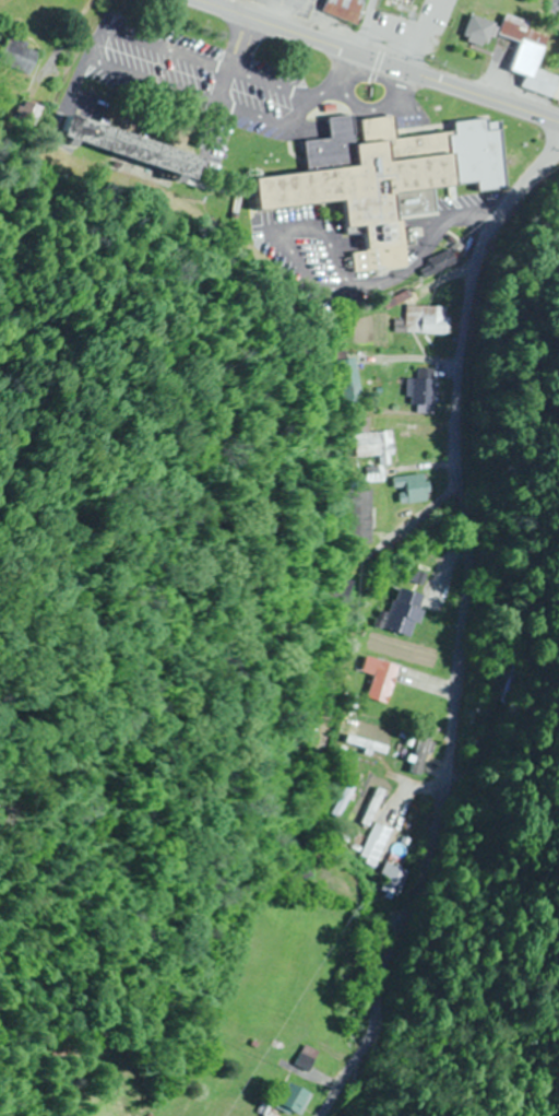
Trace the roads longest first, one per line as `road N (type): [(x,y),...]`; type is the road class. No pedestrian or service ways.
road 1 (residential): [(321,1115),(372,1035),(442,788),(464,613),(457,424),(476,273),(496,228),(549,158),(558,128)]
road 2 (primary): [(202,0),(558,124)]

